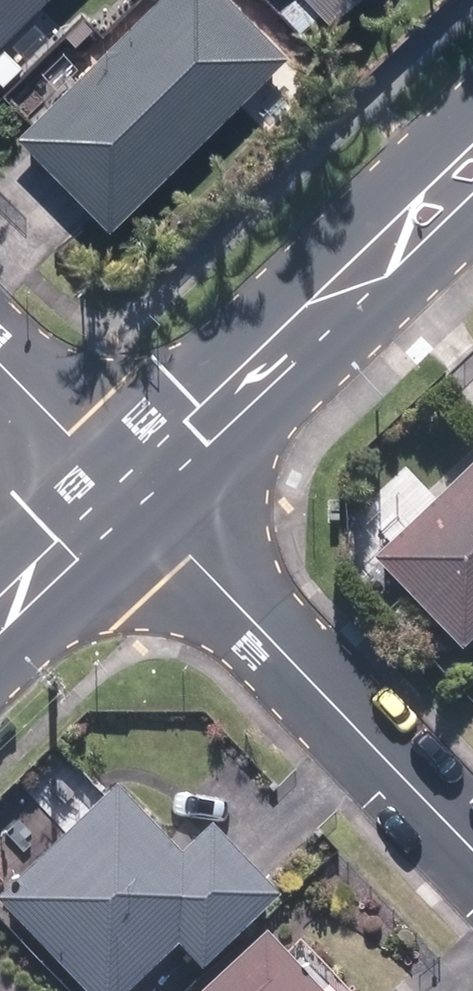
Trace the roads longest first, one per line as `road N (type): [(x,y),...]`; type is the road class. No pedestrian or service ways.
road 1 (residential): [(472,843),(126,499)]
road 2 (secondary): [(126,499),(472,173)]
road 3 (residential): [(0,367),(126,499)]
road 4 (secondary): [(0,619),(126,499)]

